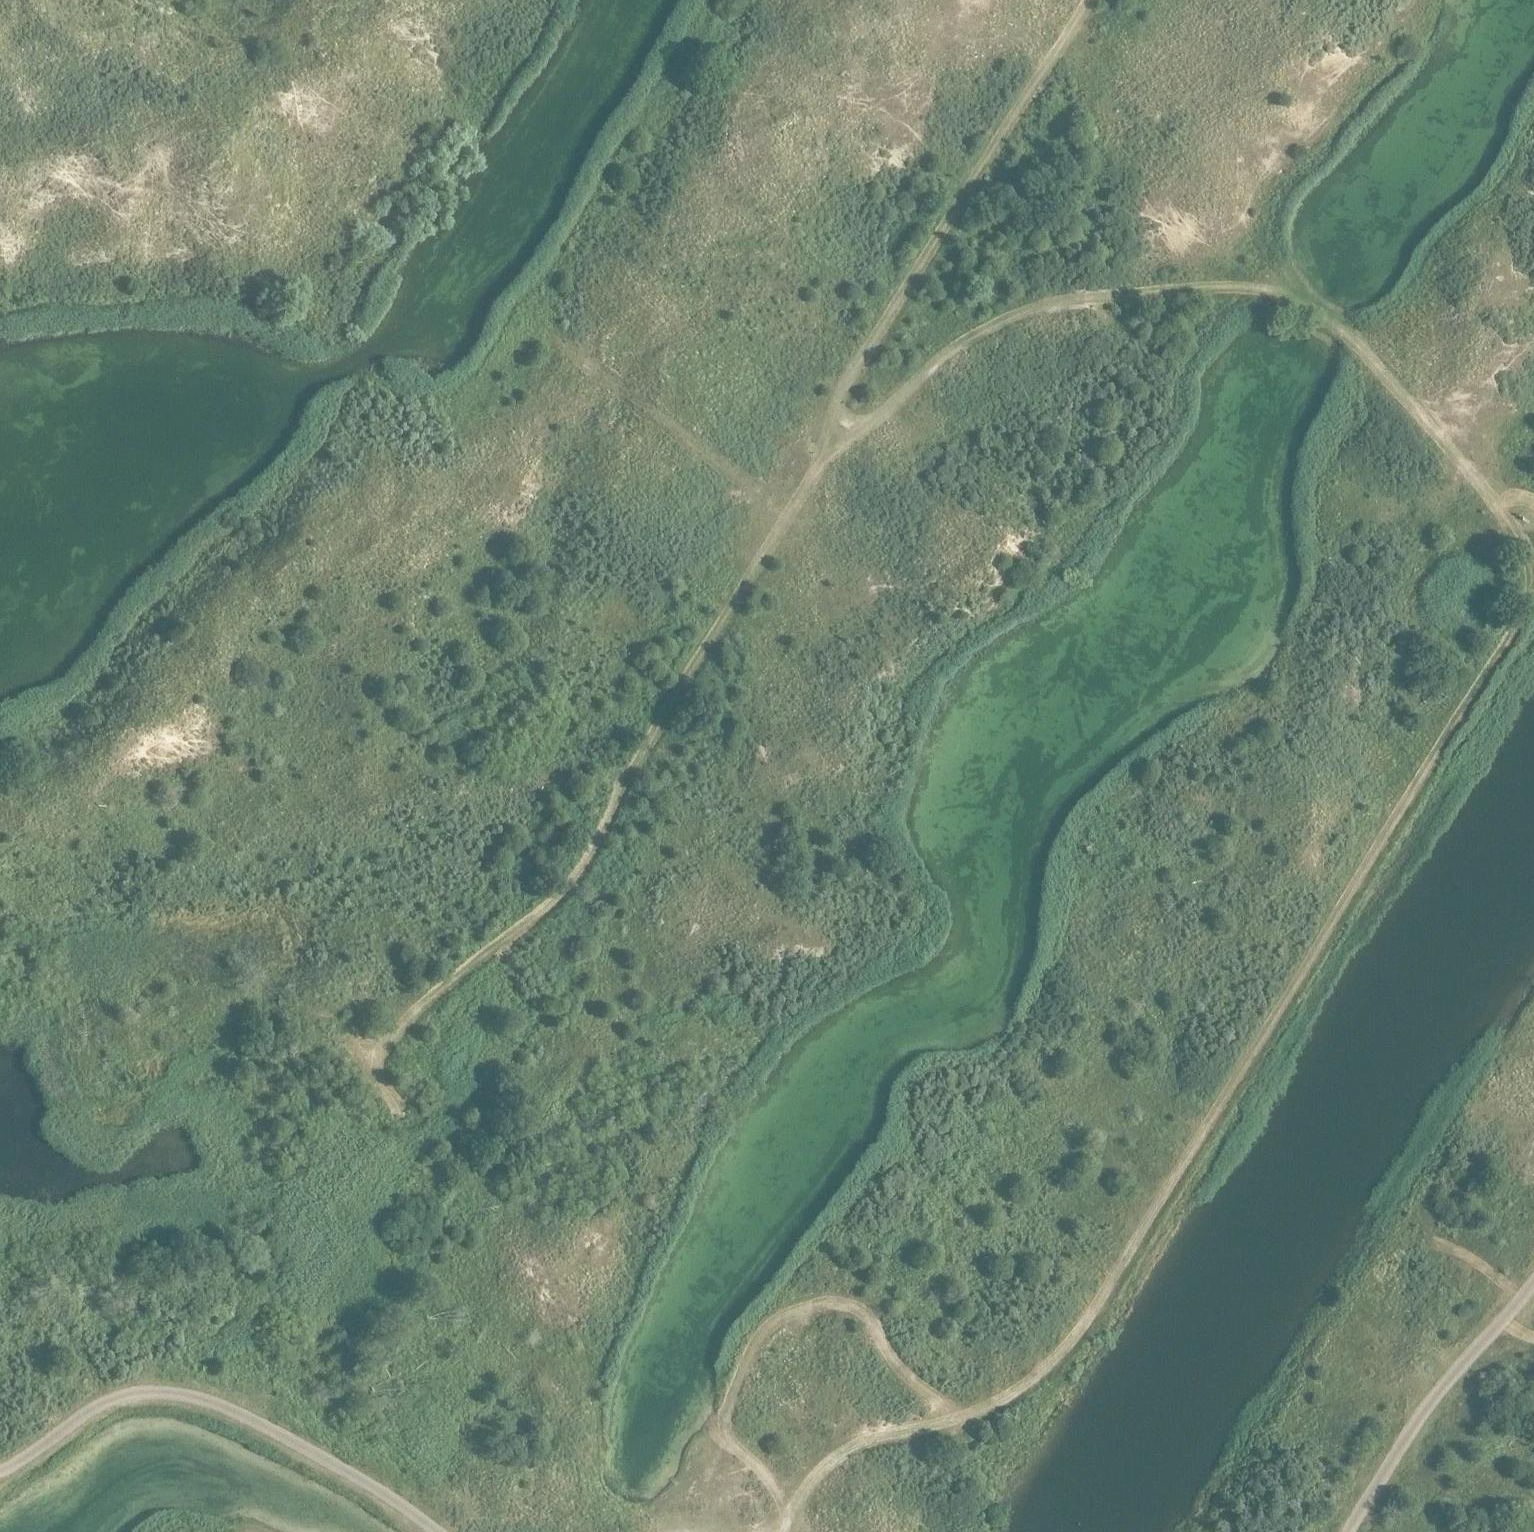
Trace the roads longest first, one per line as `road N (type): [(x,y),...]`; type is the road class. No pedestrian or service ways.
road 1 (track): [(441,1531),(259,1421),(160,1392),(109,1397),(0,1472)]
road 2 (track): [(1351,1531),(1533,1277)]

